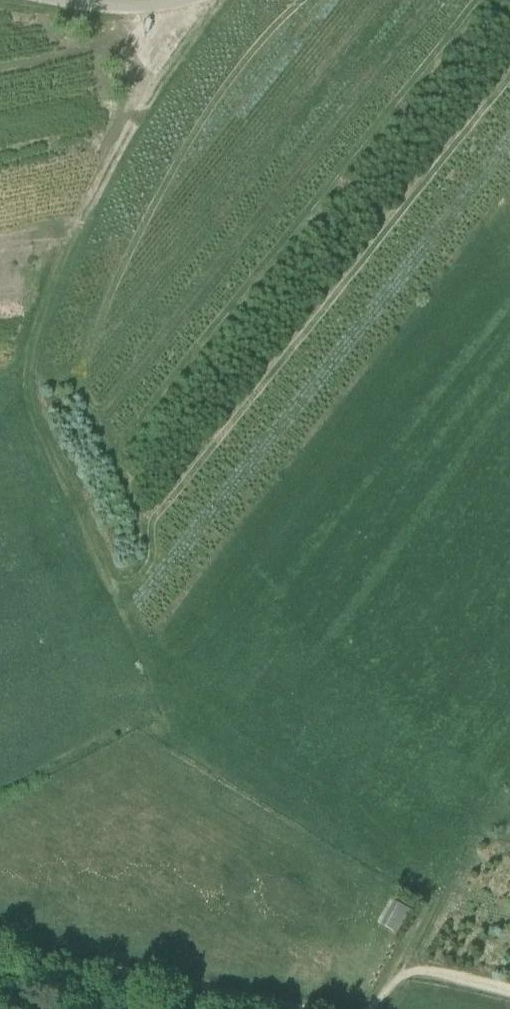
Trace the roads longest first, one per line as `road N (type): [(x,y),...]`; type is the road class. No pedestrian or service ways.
road 1 (track): [(152,664),(30,413),(27,373),(76,244),(140,117),(213,0)]
road 2 (track): [(152,664),(195,747),(435,895),(398,978)]
road 3 (track): [(509,993),(411,973),(376,1008)]

